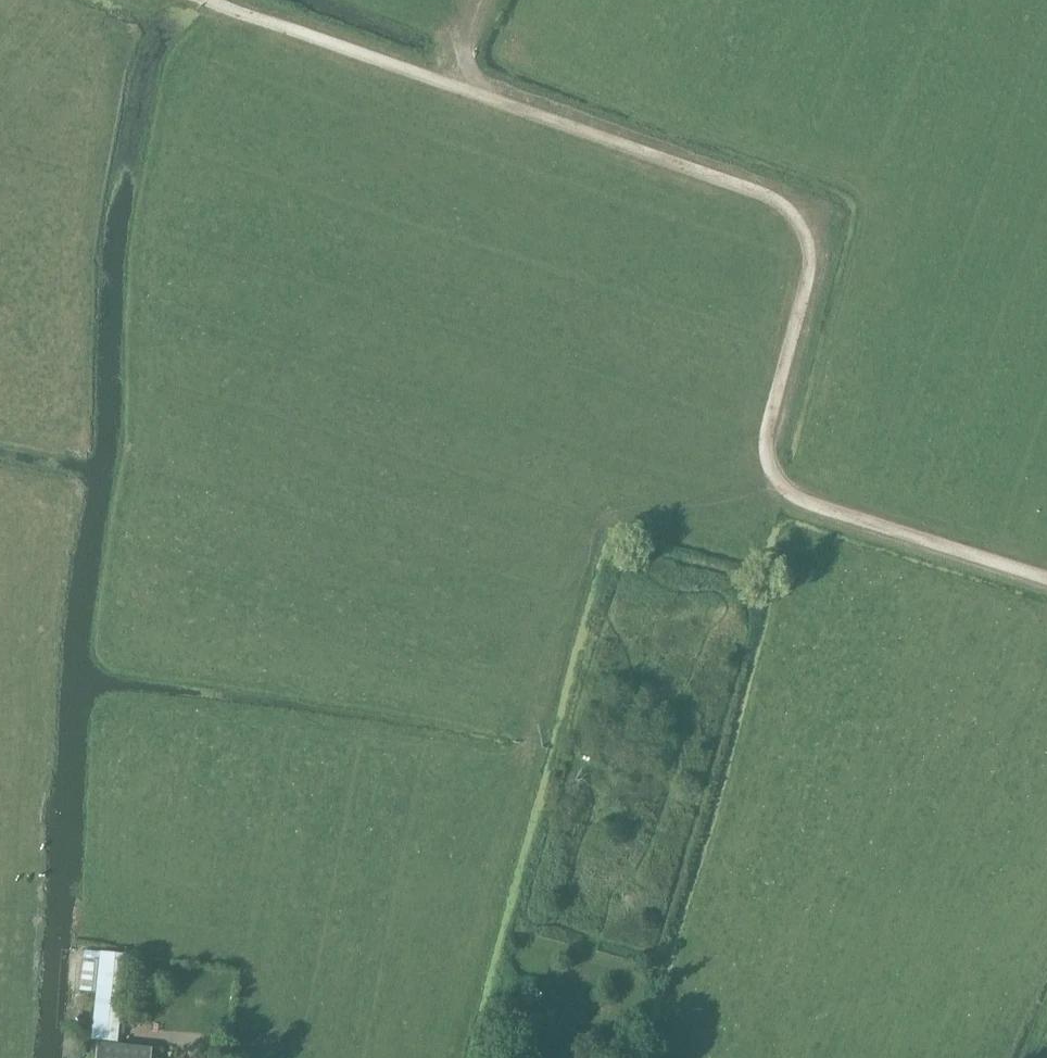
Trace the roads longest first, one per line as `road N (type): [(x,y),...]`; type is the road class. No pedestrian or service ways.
road 1 (track): [(207,0),(781,206),(807,237),(813,263),(766,438),(779,484),(794,499),(1046,579)]

